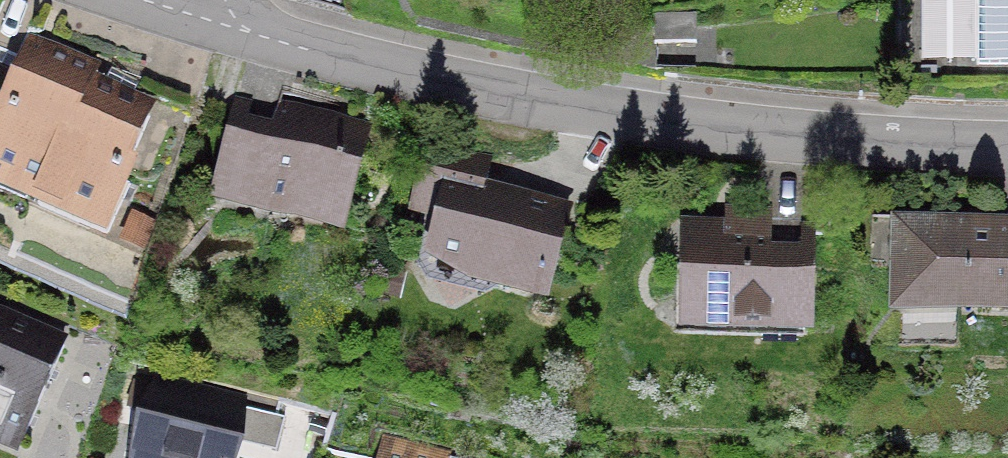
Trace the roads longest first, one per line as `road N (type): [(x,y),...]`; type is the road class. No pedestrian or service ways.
road 1 (residential): [(1007,148),(857,141),(571,108),(322,57),(194,15)]

